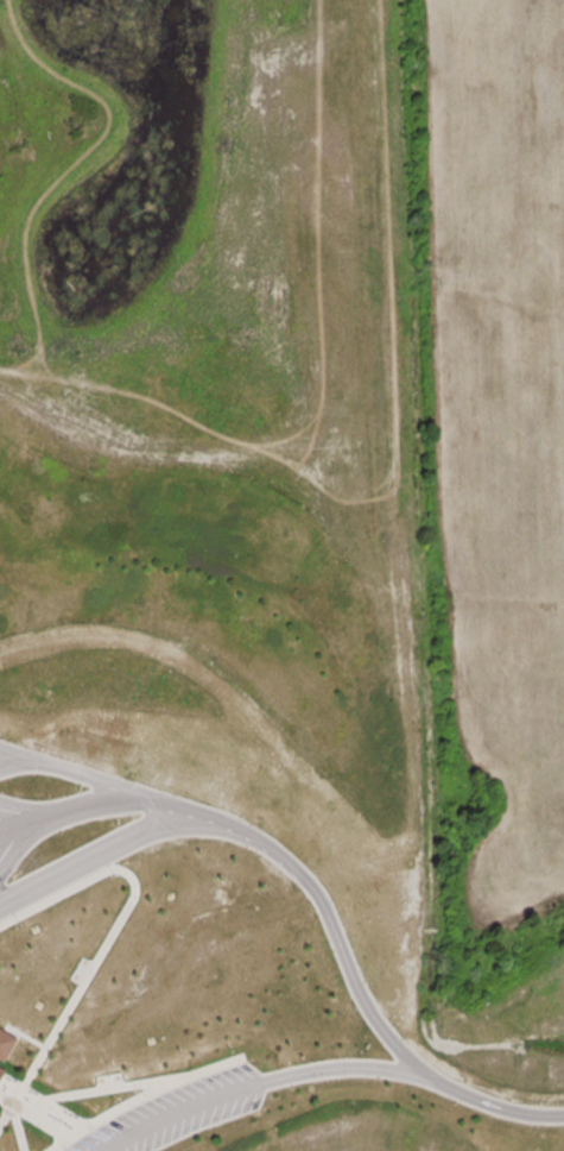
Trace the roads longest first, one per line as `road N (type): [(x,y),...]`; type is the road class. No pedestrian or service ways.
road 1 (motorway): [(563,1118),(473,1102),(424,1077)]

